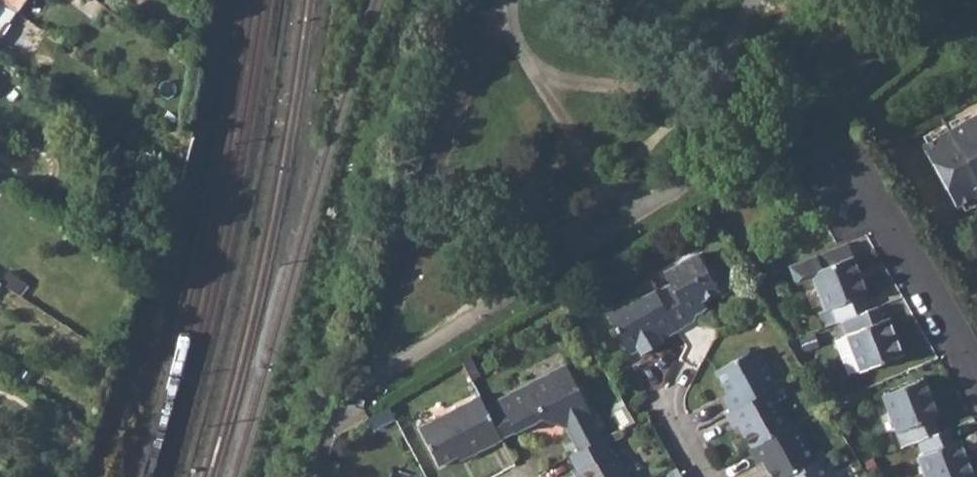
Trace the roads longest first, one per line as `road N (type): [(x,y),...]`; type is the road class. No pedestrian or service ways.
road 1 (residential): [(976,376),(889,225),(846,190)]
road 2 (residential): [(688,368),(667,411),(706,476)]

